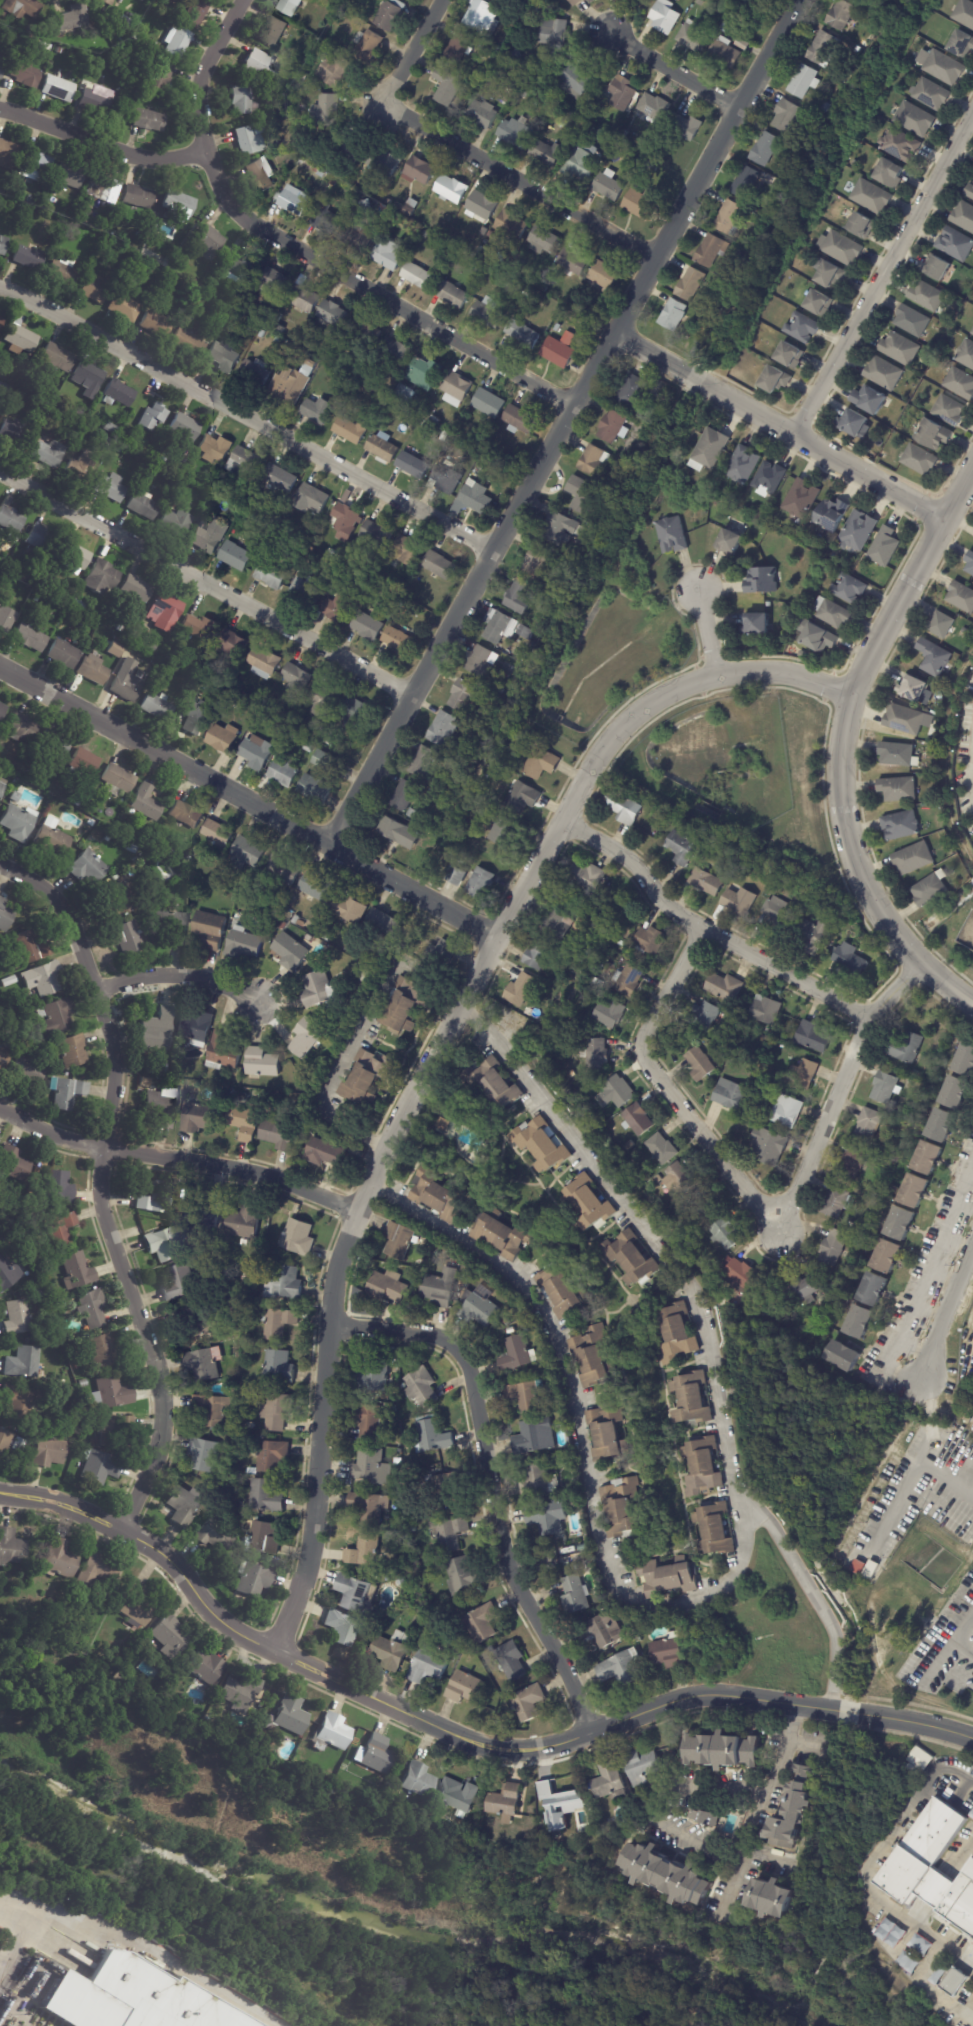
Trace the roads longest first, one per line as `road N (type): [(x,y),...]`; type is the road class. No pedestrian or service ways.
road 1 (residential): [(369,1183),(520,1278),(543,1306),(573,1381),(606,1563),(623,1594),(669,1604),(724,1582),(742,1558),(743,1524),(691,1296),(507,1056),(455,1011)]
road 2 (residential): [(851,698),(809,677),(727,674),(654,702),(596,751),(455,1011),(341,1255),(327,1325),(311,1535),(274,1652)]
road 3 (residential): [(0,1492),(50,1499),(119,1529),(174,1563),(222,1623),(254,1642),(494,1750),(538,1750),(676,1700),(716,1694),(914,1722),(972,1739)]
road 4 (residential): [(795,0),(328,842)]
road 5 (residential): [(0,865),(63,904),(116,1048),(102,1204),(162,1400),(153,1463),(119,1529)]
road 6 (residential): [(697,931),(645,1035),(642,1063),(774,1236),(864,1014),(920,963)]
road 7 (residential): [(972,467),(862,667),(846,712),(838,797),(859,876),(880,913),(920,963),(972,994)]
road 8 (residential): [(0,663),(493,937)]
road 9 (residential): [(0,287),(488,550)]
road 10 (residential): [(327,1325),(431,1335),(462,1356),(503,1552),(592,1732)]
road 11 (residential): [(0,473),(409,695)]
road 12 (residential): [(206,149),(228,200),(249,221),(572,405)]
road 13 (residential): [(614,335),(942,523)]
road 14 (residential): [(0,1109),(73,1141),(241,1168),(357,1212)]
road 15 (residential): [(972,110),(791,437)]
road 16 (residential): [(560,823),(628,860),(655,899),(697,931),(864,1014)]
road 17 (residential): [(379,104),(656,262)]
road 18 (residential): [(831,1710),(837,1649),(830,1626),(774,1530),(738,1498)]
road 19 (residential): [(0,107),(147,160),(206,149)]
road 20 (residential): [(96,990),(172,970),(259,1000)]
road 21 (residential): [(243,0),(203,78),(206,149)]
road 22 (residential): [(605,38),(733,109)]
road 23 (residential): [(972,1268),(925,1389)]
road 24 (residential): [(441,0),(379,104)]

